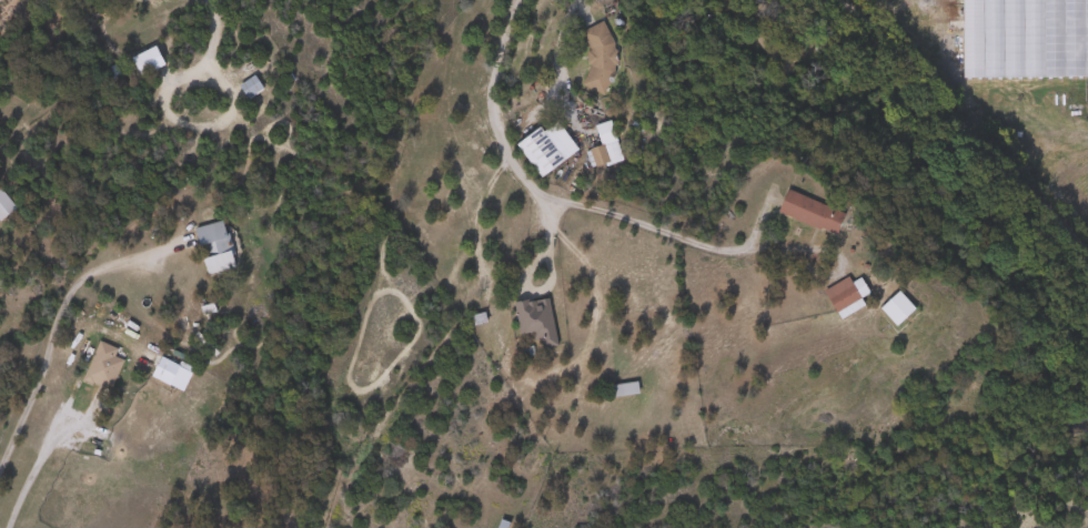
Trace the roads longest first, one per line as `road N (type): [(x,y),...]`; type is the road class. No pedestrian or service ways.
road 1 (residential): [(515,0),(486,60),(478,112),(526,189),(693,247),(742,247)]

